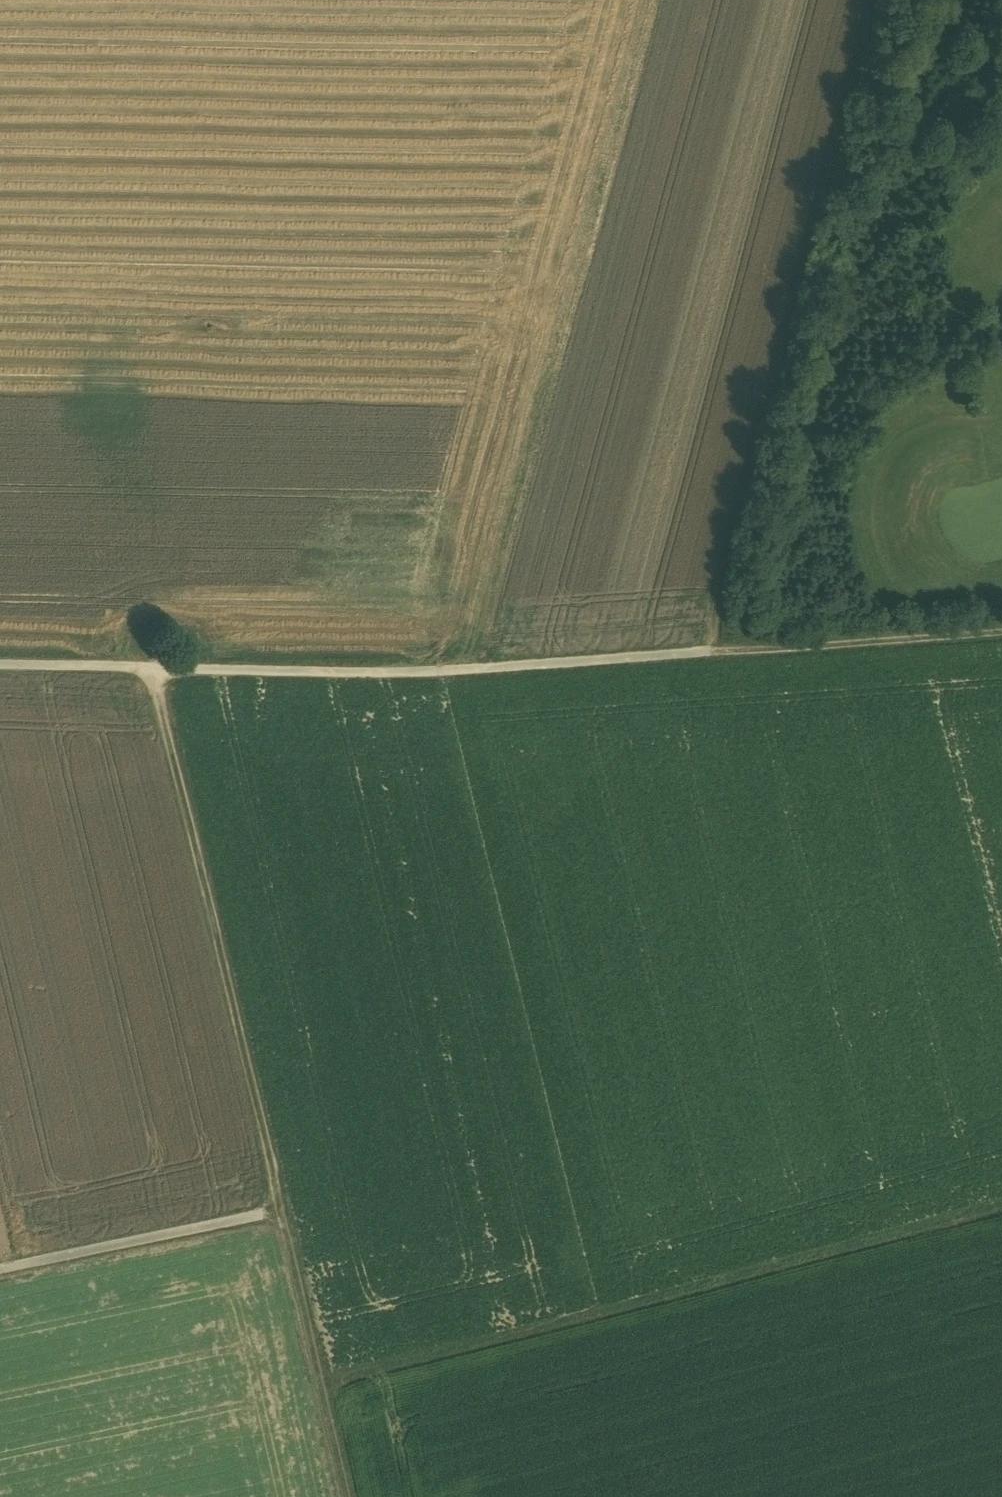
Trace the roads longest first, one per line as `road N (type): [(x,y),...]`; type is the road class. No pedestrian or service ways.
road 1 (track): [(318,1384),(1001,1208)]
road 2 (track): [(0,664),(391,671),(702,651)]
road 3 (track): [(702,651),(886,0)]
road 4 (track): [(275,1211),(139,668)]
road 5 (track): [(702,651),(1001,629)]
road 6 (track): [(346,1496),(275,1211)]
road 7 (track): [(0,1269),(275,1211)]

